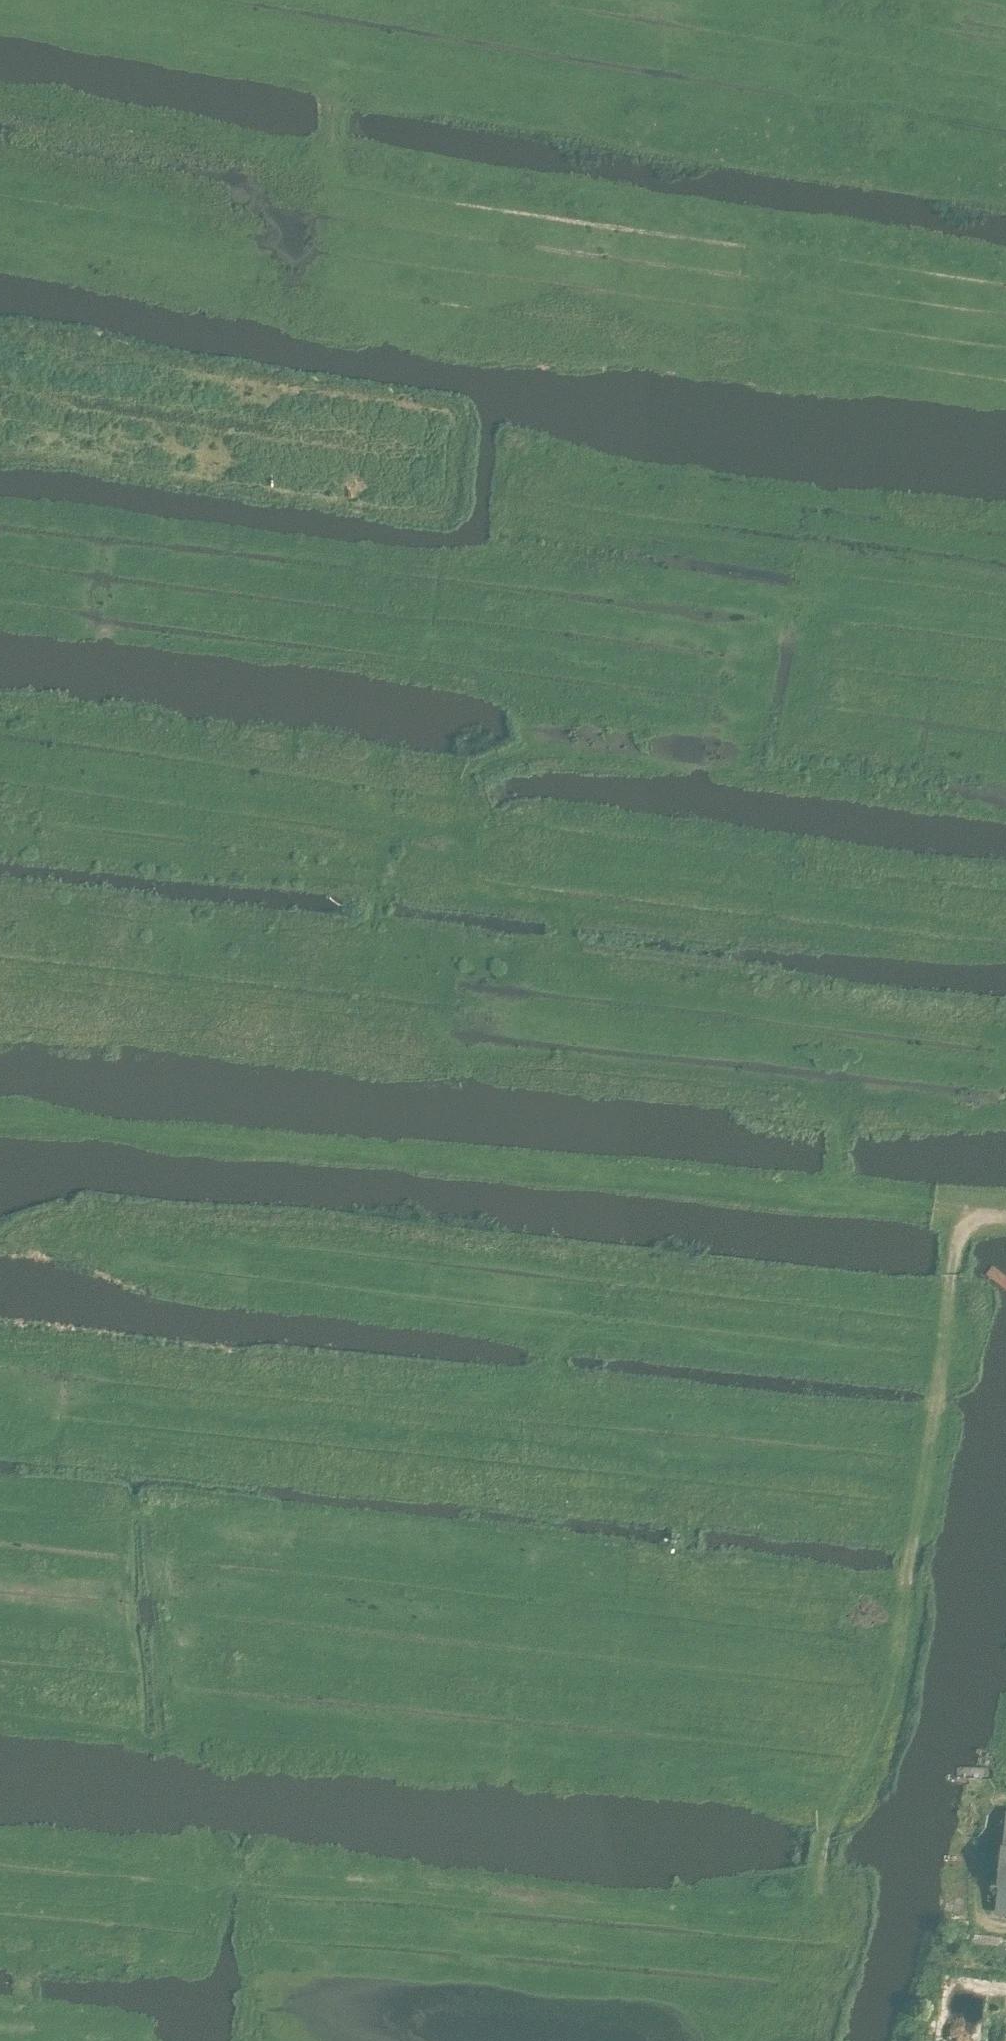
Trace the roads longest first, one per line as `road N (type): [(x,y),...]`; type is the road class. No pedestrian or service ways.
road 1 (track): [(985,1214),(961,1231),(953,1256),(883,1720),(827,1830),(782,1986),(745,2040)]

